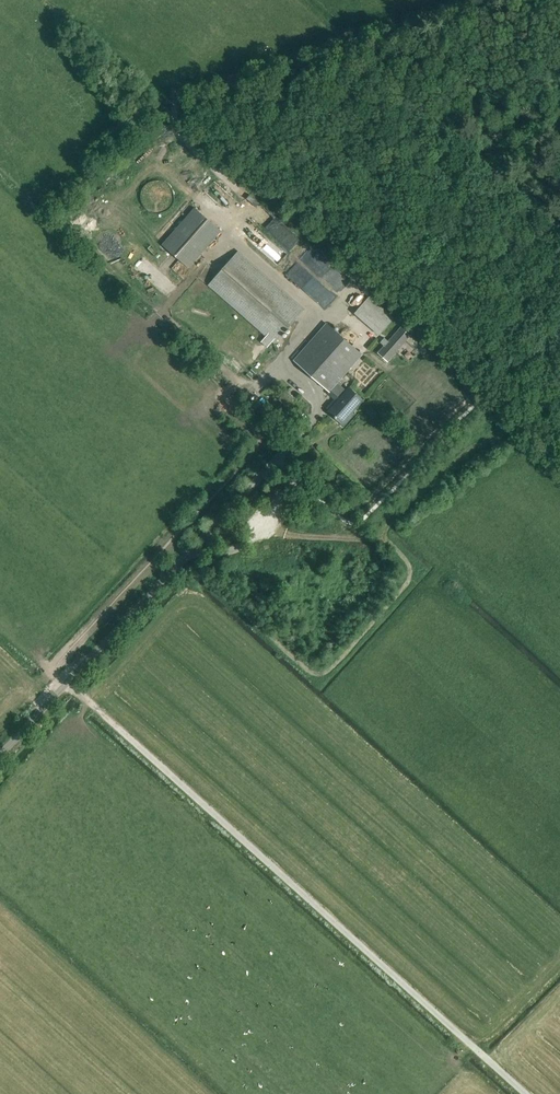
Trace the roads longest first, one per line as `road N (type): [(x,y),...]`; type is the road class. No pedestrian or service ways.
road 1 (track): [(524,1093),(58,677)]
road 2 (unclassified): [(0,760),(277,459)]
road 3 (track): [(277,459),(345,524),(376,536),(519,429),(559,385)]

